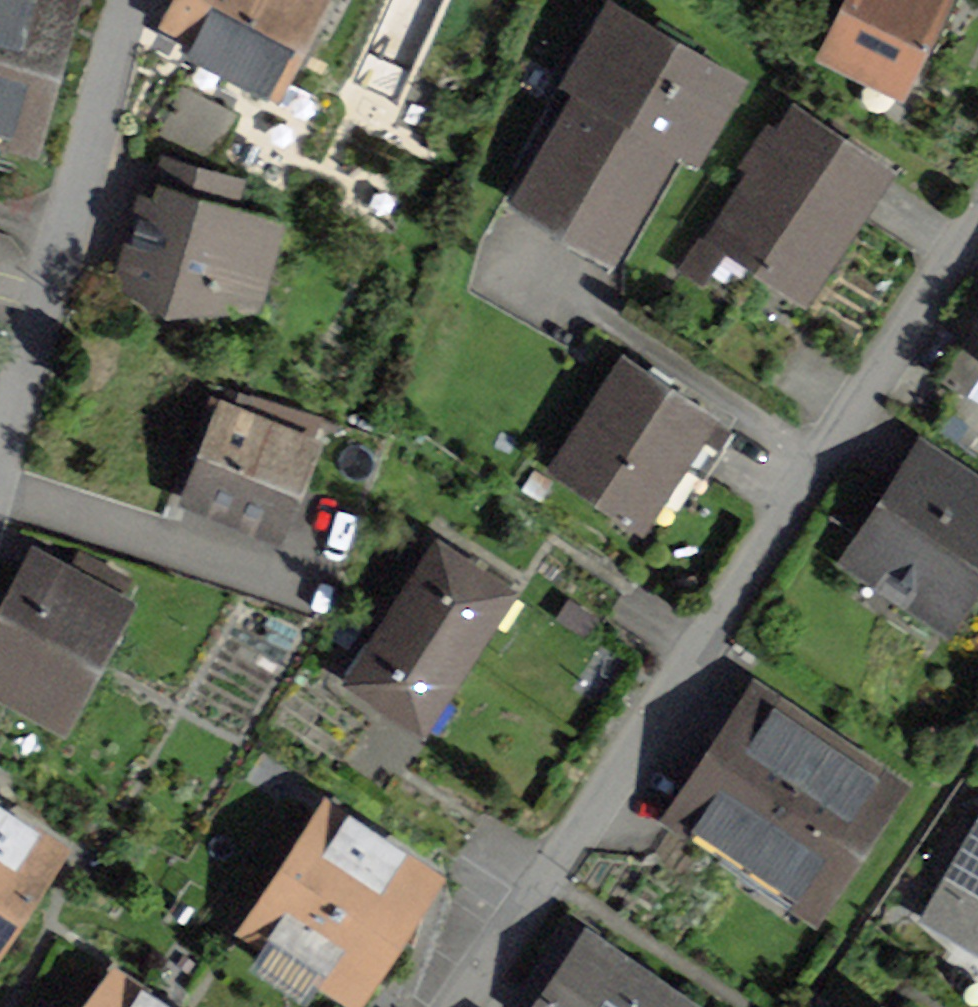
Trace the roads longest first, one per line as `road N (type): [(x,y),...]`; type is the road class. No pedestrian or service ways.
road 1 (residential): [(454,1006),(977,207)]
road 2 (residential): [(0,458),(131,0)]

